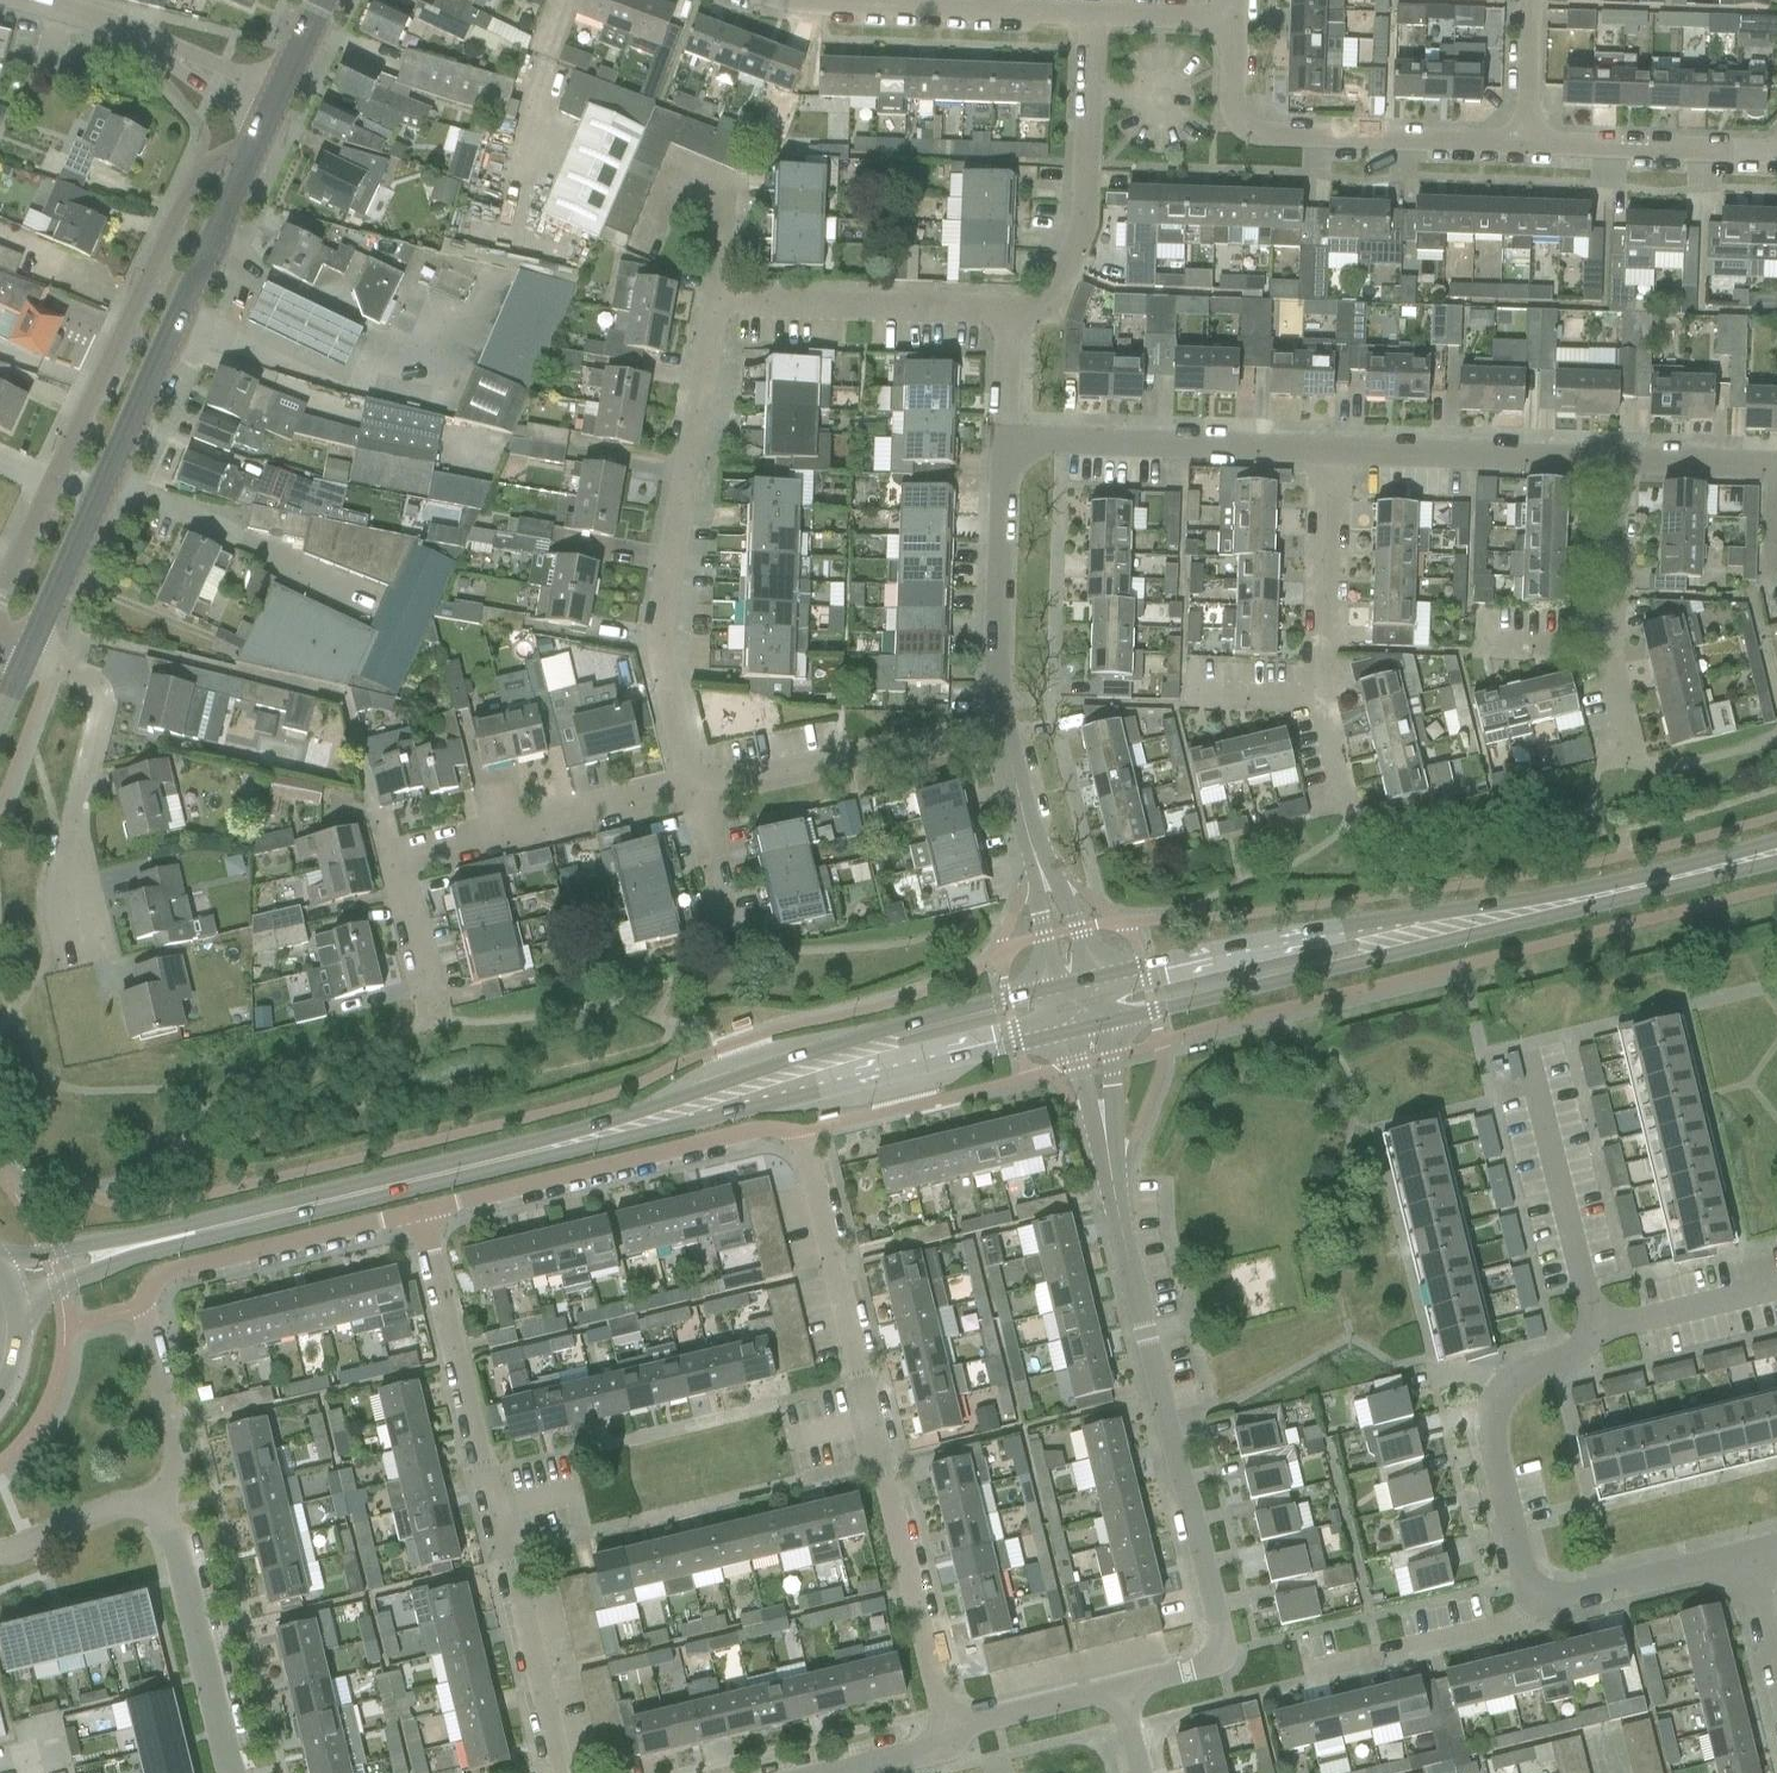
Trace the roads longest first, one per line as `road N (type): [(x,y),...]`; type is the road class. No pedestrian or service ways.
road 1 (secondary): [(133,1246),(753,1090)]
road 2 (unclassified): [(952,1719),(934,1697),(800,1135)]
road 3 (unclassified): [(560,1772),(421,1214)]
road 4 (unclassified): [(1218,1655),(1218,1621),(1145,1335),(1103,1126)]
road 5 (tertiary): [(30,647),(247,154)]
road 6 (unclassified): [(247,154),(195,173),(0,595)]
road 7 (residential): [(701,790),(664,635),(664,582),(716,300)]
road 8 (residential): [(430,975),(402,851),(701,790)]
road 9 (residential): [(1527,144),(1262,137),(1238,120),(1233,23)]
road 10 (residential): [(421,1214),(766,1128),(800,1135)]
road 11 (secondary): [(1103,1026),(1459,925)]
road 12 (secondary): [(1459,925),(1347,936),(1095,984)]
road 13 (residential): [(1348,810),(1319,698),(1329,452)]
road 14 (residential): [(1538,1599),(1525,1584),(1491,1449),(1492,1419),(1500,1393),(1566,1362),(1584,1346),(1592,1324)]
road 15 (unclassified): [(1007,313),(1050,296),(1083,210),(1090,16)]
road 16 (residential): [(1329,452),(1004,439)]
road 17 (secondary): [(1459,925),(1776,855)]
road 18 (secondary): [(1058,993),(852,1043),(753,1090)]
road 19 (secondary): [(753,1090),(821,1092),(1067,1035)]
road 20 (unclassified): [(1090,16),(772,0)]
road 21 (unclassified): [(72,928),(72,836),(95,711),(78,671),(30,647)]
road 22 (residential): [(701,790),(1003,723)]
road 23 (residential): [(142,1307),(162,1275),(421,1214)]
road 24 (unclassified): [(1007,313),(716,300)]
road 25 (unclassified): [(1003,723),(1004,439)]
road 26 (residential): [(1608,463),(1329,452)]
road 27 (residential): [(230,1772),(170,1529),(157,1507)]
road 28 (residential): [(1592,1324),(1527,1059)]
road 29 (residential): [(1776,152),(1527,144)]
road 30 (unclassified): [(1309,1672),(1509,1626),(1538,1599)]
road 31 (unclassified): [(1538,1599),(1748,1557)]
road 32 (unclassified): [(157,1507),(175,1445),(142,1307)]
road 33 (residential): [(1592,1324),(1623,1325),(1776,1288)]
road 34 (residential): [(1604,649),(1608,463)]
road 35 (unclassified): [(1050,896),(1003,723)]
road 36 (residential): [(1125,1690),(977,1722),(952,1719)]
road 37 (residential): [(740,956),(701,790)]
road 38 (residential): [(1776,473),(1608,463)]
road 39 (residential): [(157,1507),(130,1505),(0,1552)]
road 40 (residential): [(1527,144),(1531,0)]
road 41 (unclassified): [(1233,23),(1090,16)]
road 42 (secondary): [(19,1330),(56,1293),(133,1246)]
road 43 (residential): [(23,0),(156,47)]
road 44 (secondary): [(133,1246),(86,1247),(2,1273)]
road 45 (unclassified): [(280,81),(236,76),(156,47)]
road 46 (unclassified): [(156,47),(258,126)]
road 47 (unclassified): [(1004,439),(1007,313)]
road 48 (residential): [(952,1719),(943,1739),(923,1752),(848,1772)]
road 49 (unclassified): [(1776,1676),(1748,1557)]

